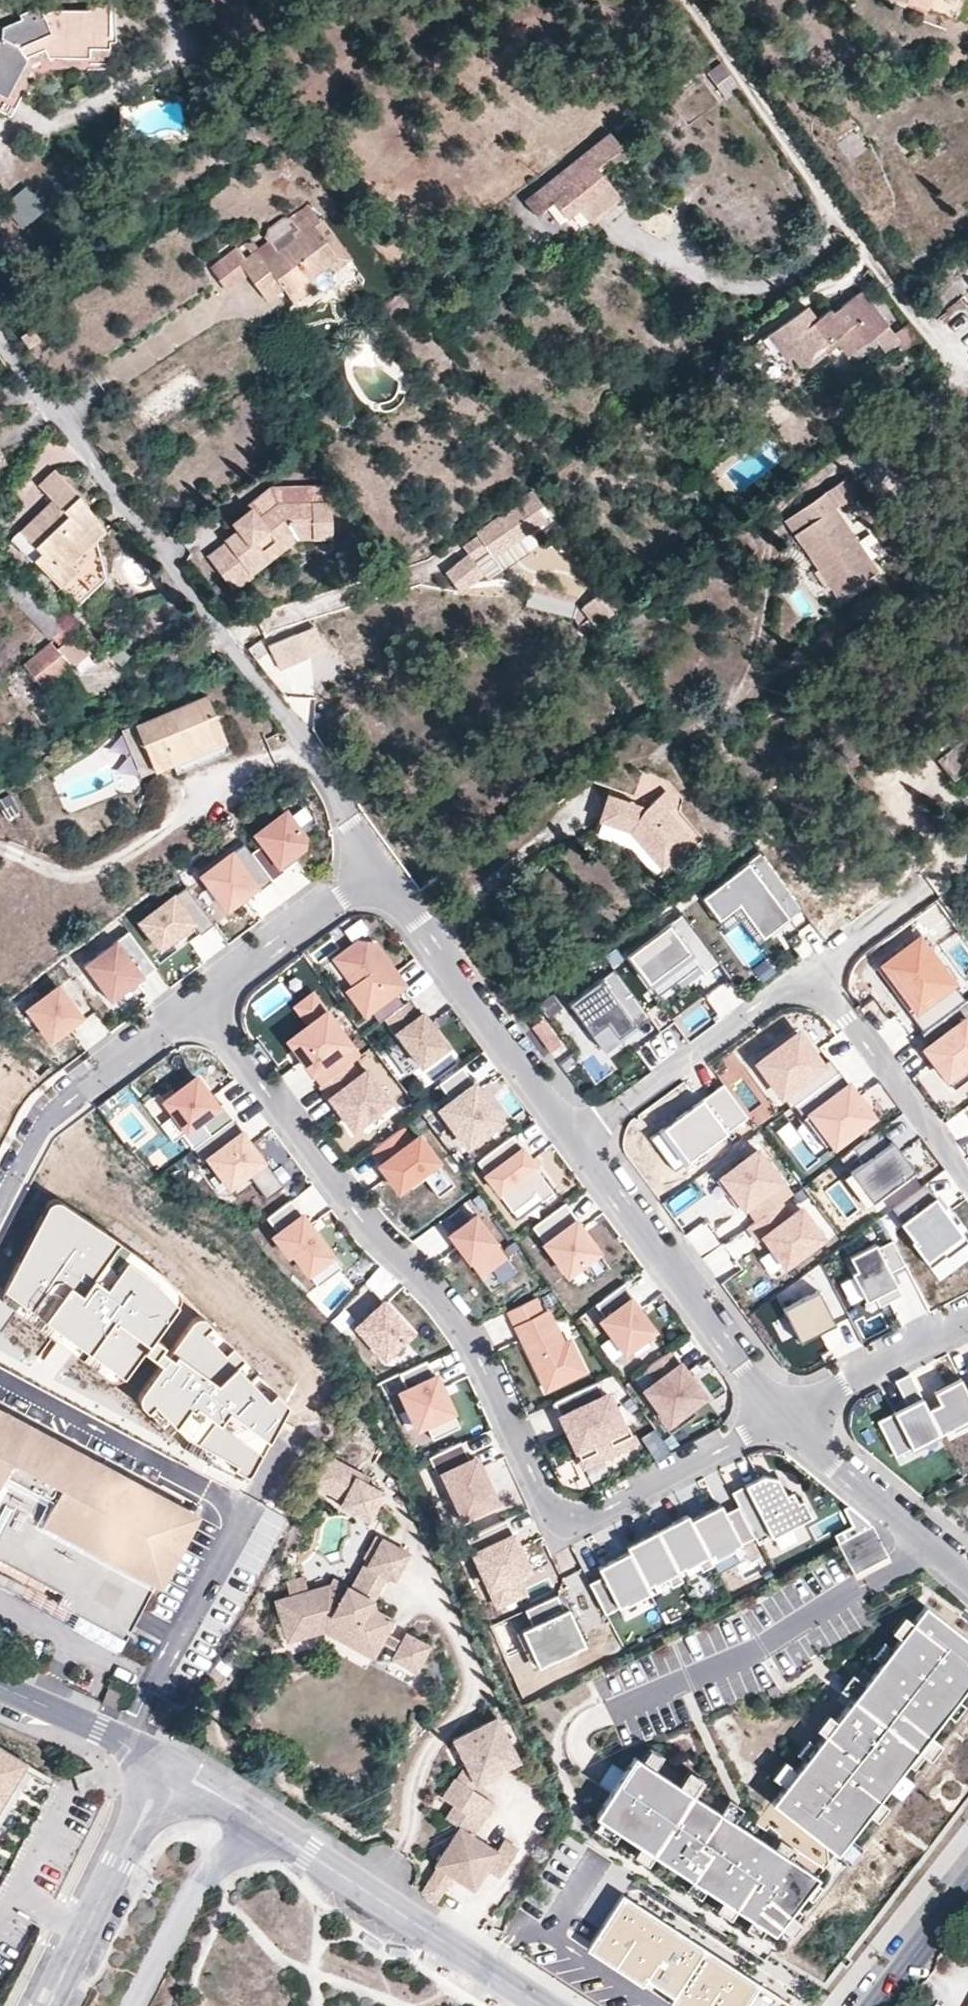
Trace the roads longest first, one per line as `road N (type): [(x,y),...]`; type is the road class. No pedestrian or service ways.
road 1 (residential): [(781,1416),(607,1511),(579,1519),(543,1505),(481,1360),(450,1311),(366,1226),(203,995)]
road 2 (residential): [(0,346),(303,749),(380,867)]
road 3 (residential): [(170,1768),(534,2005)]
road 4 (residential): [(575,1137),(781,1416)]
road 5 (residential): [(380,867),(575,1137)]
road 6 (residential): [(203,995),(47,1119),(0,1204)]
road 7 (residential): [(806,969),(575,1137)]
road 8 (residential): [(967,1183),(806,969)]
road 9 (residential): [(48,2005),(170,1768)]
road 10 (residential): [(781,1416),(967,1575)]
road 11 (residential): [(380,867),(203,995)]
road 12 (residential): [(781,1416),(967,1318)]
road 13 (residential): [(170,1768),(0,1689)]
road 14 (residential): [(877,2005),(967,1894)]
road 15 (residential): [(903,898),(806,969)]

